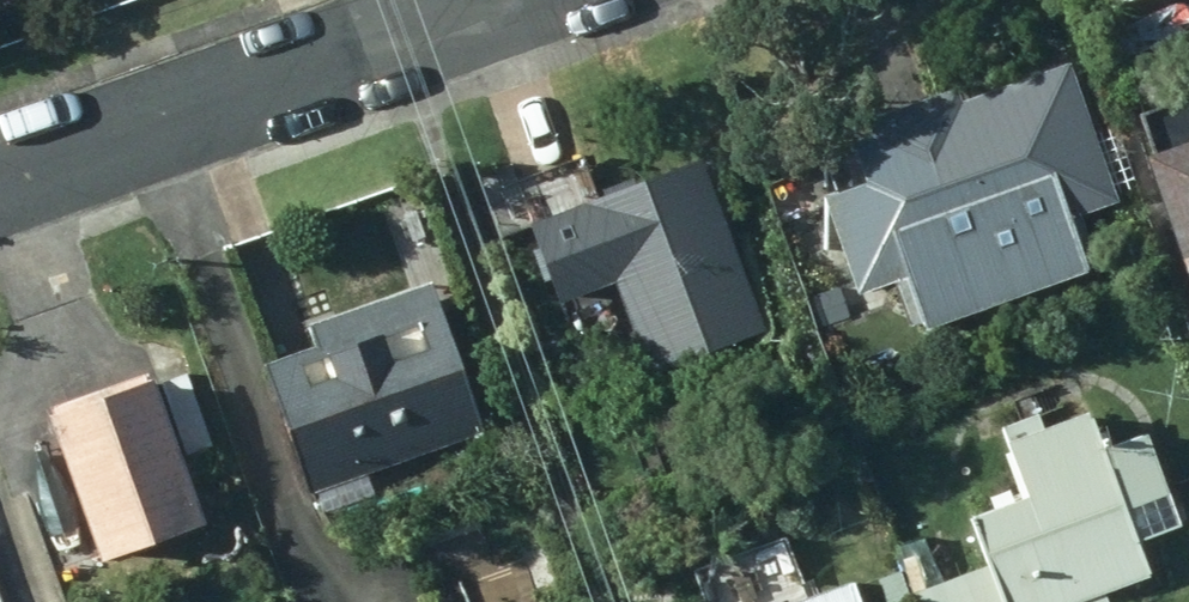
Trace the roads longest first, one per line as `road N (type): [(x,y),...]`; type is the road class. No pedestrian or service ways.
road 1 (residential): [(463,9),(0,171)]

